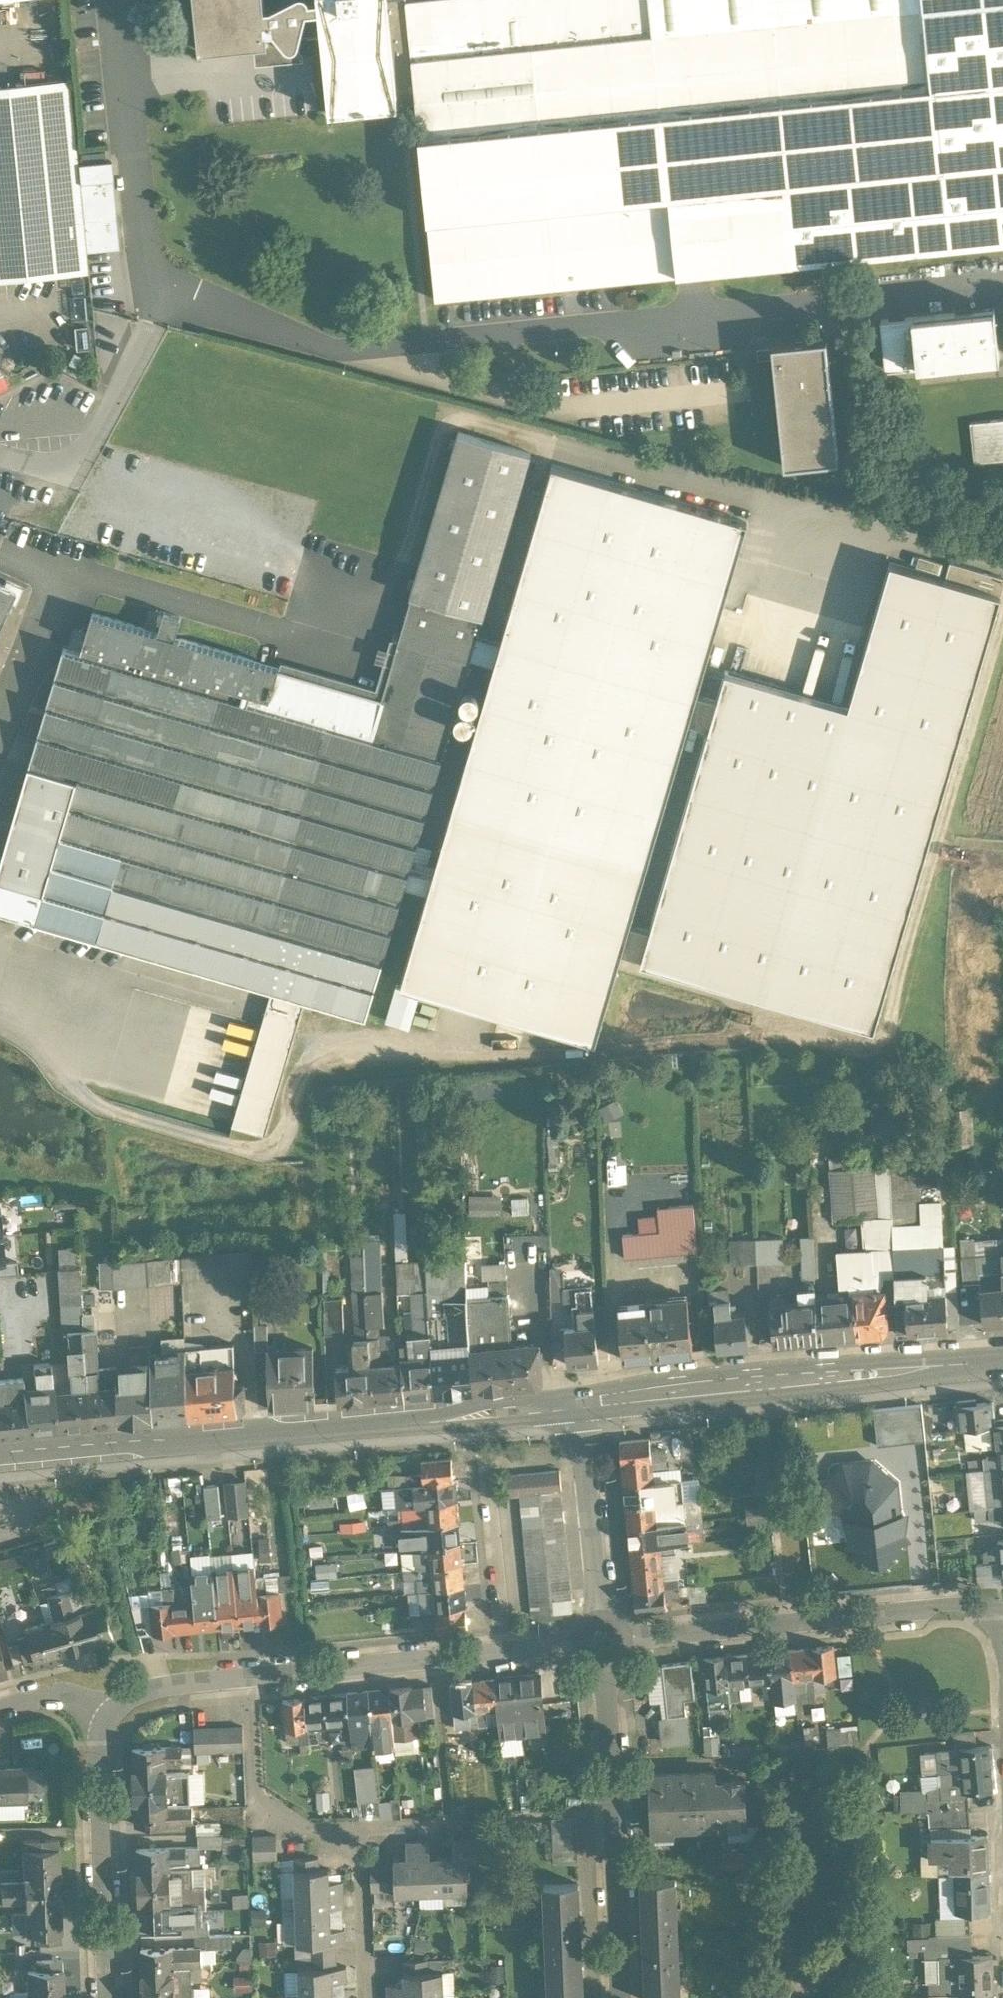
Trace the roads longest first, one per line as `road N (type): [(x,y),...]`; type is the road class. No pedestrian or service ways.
road 1 (tertiary): [(574,1405),(0,1456)]
road 2 (tertiary): [(1002,1363),(574,1405)]
road 3 (residential): [(503,1654),(178,1686),(127,1701),(111,1715)]
road 4 (residential): [(1002,1616),(974,1608),(867,1615),(629,1644)]
road 5 (residential): [(600,1673),(619,1997)]
road 6 (residential): [(111,1715),(98,1777),(107,1997)]
road 7 (residential): [(574,1405),(596,1615)]
road 8 (residential): [(503,1654),(482,1464)]

